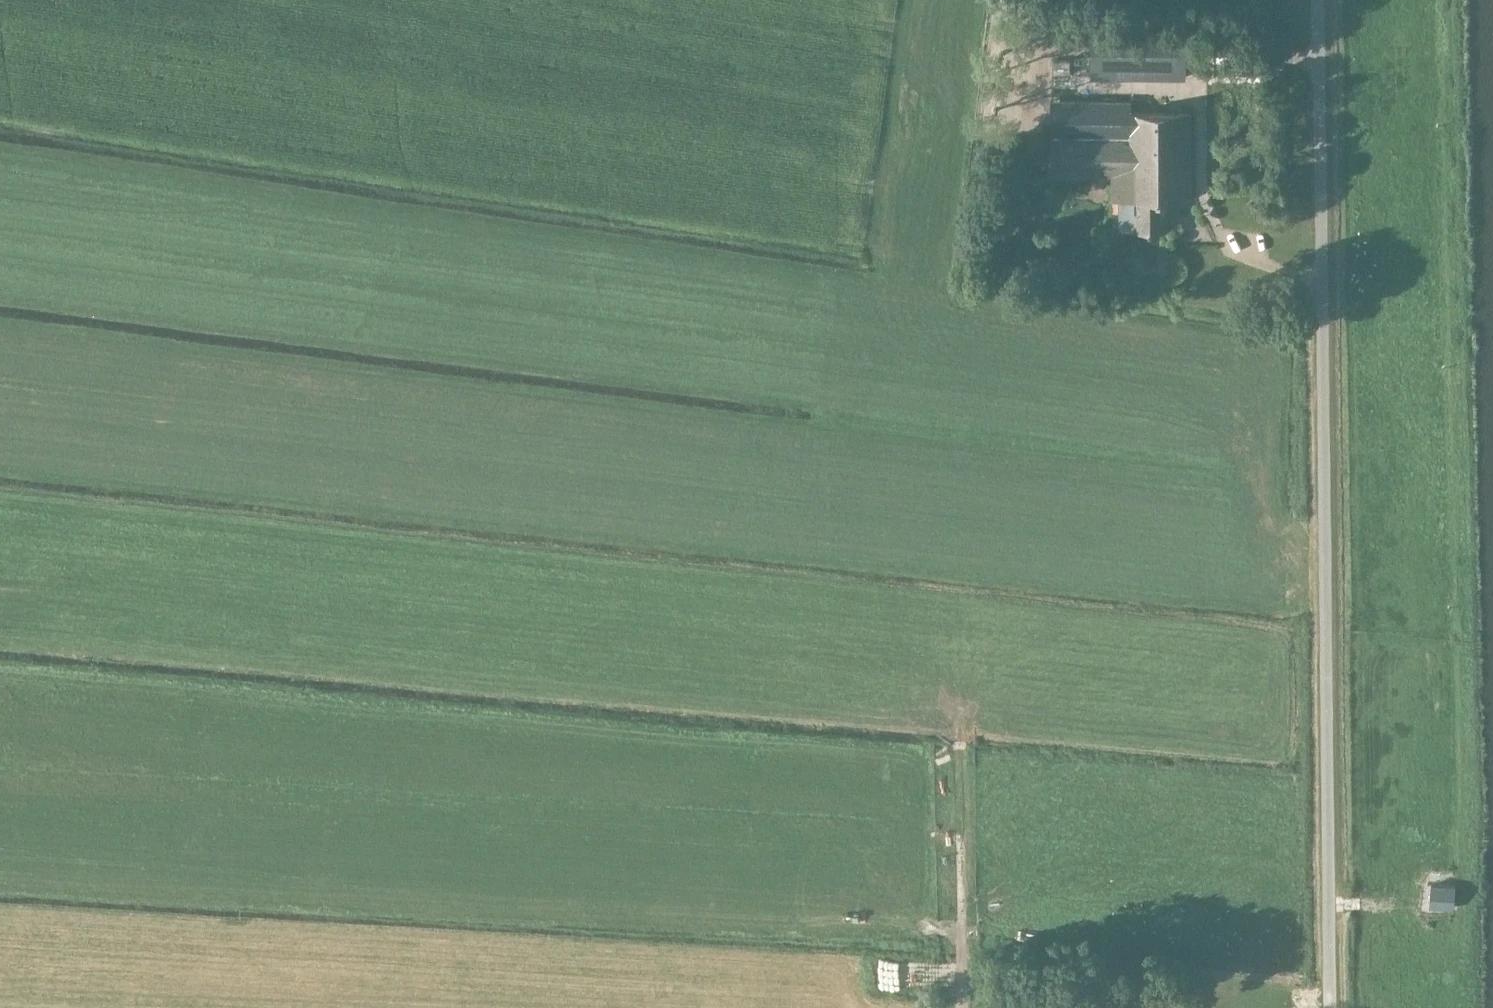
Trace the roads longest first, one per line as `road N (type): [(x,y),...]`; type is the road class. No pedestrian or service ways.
road 1 (unclassified): [(1328,1007),(1315,0)]

